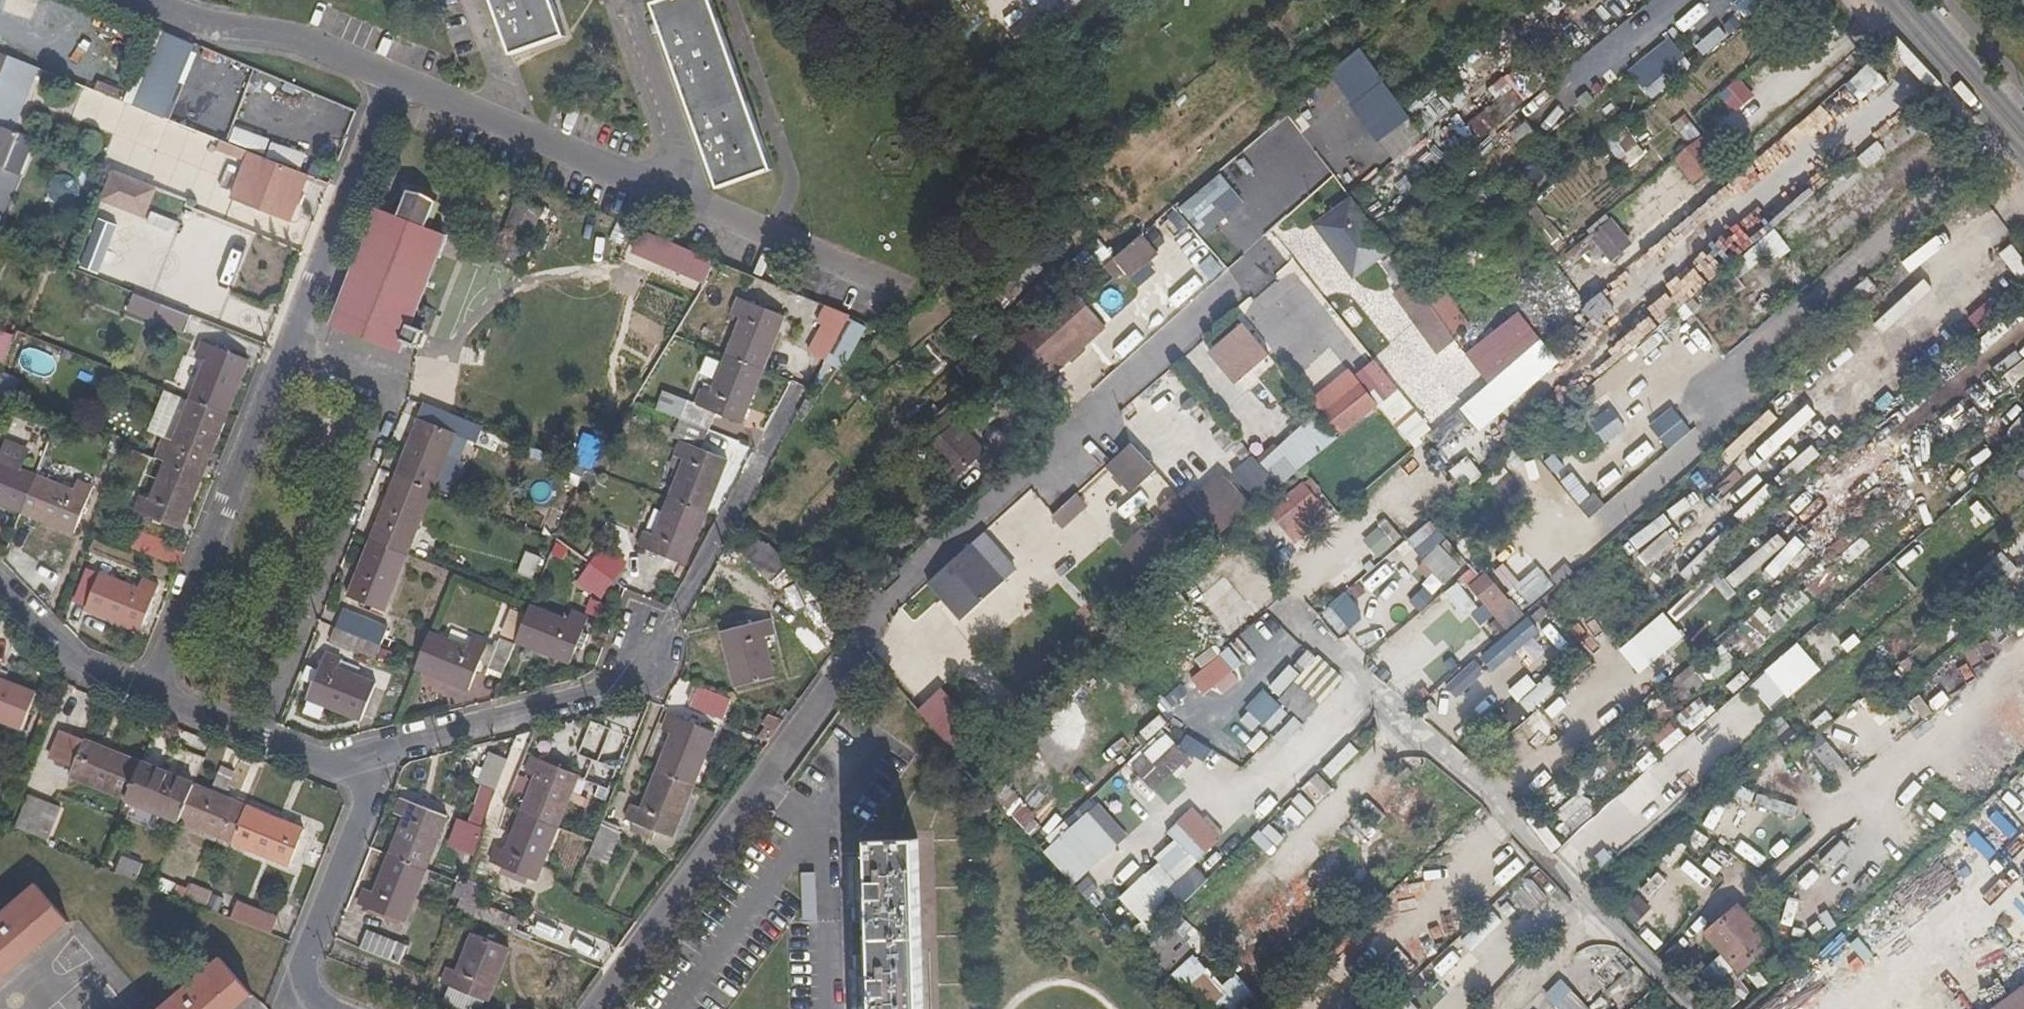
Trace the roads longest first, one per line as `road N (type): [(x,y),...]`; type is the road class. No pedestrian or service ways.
road 1 (residential): [(1266,260),(881,598),(856,655),(594,1008)]
road 2 (residential): [(156,701),(394,77)]
road 3 (residential): [(363,757),(653,670)]
road 4 (residential): [(659,188),(394,77)]
road 5 (residential): [(321,1008),(303,973),(370,791),(363,757)]
road 6 (residential): [(394,77),(296,38),(185,18),(143,0)]
road 7 (residential): [(896,286),(659,188)]
road 8 (residential): [(156,701),(325,763),(363,757)]
road 9 (secondary): [(1881,0),(2023,162)]
road 10 (residential): [(659,188),(676,143),(628,0)]
road 11 (residential): [(0,587),(78,664),(156,701)]
road 12 (secondary): [(2023,120),(1918,0)]

